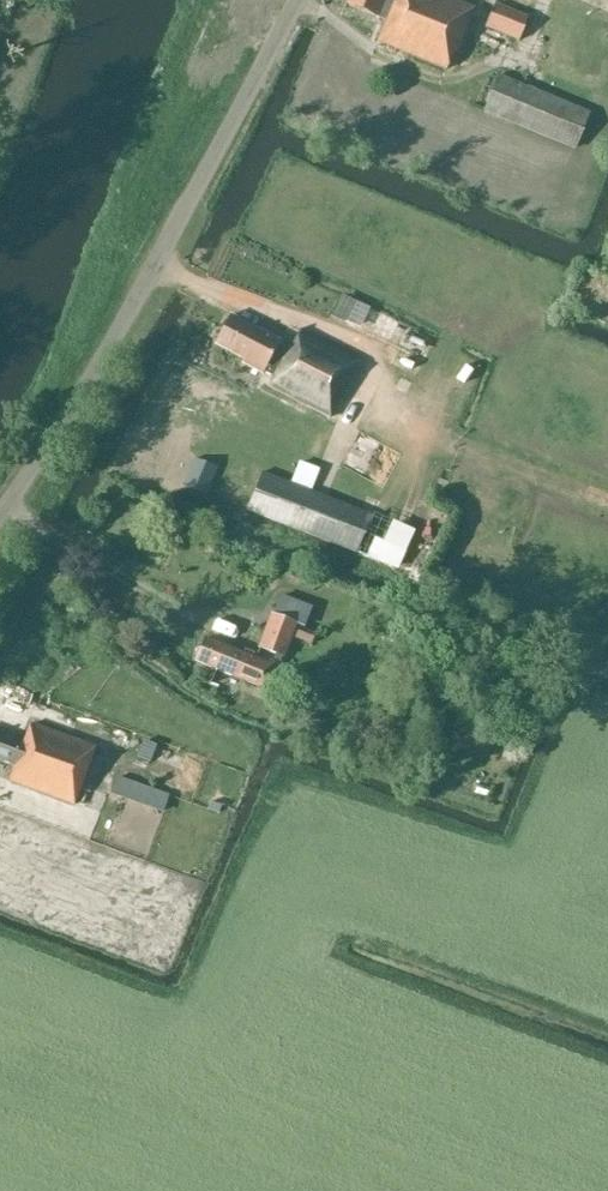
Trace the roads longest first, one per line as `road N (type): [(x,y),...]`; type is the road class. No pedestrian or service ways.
road 1 (unclassified): [(0,512),(78,400),(297,0)]

